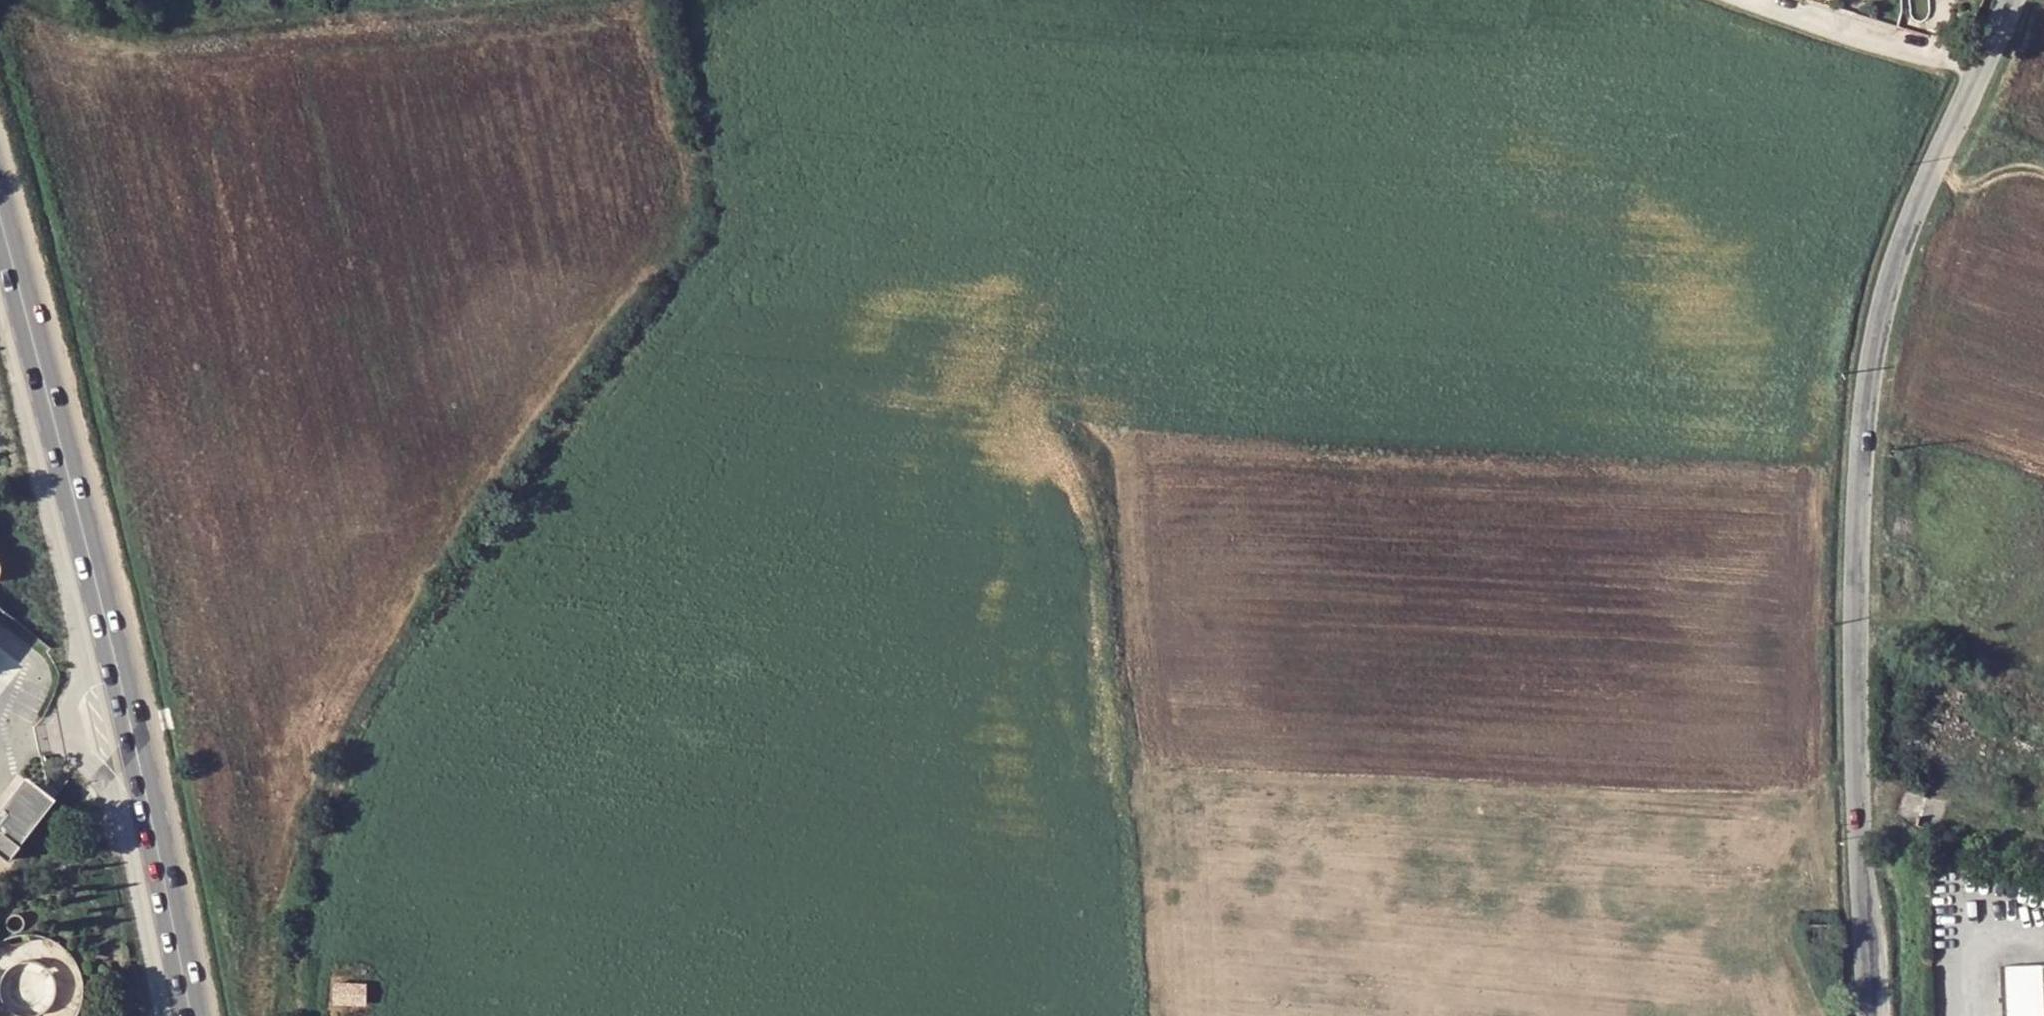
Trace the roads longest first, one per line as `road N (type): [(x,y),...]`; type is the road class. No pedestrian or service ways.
road 1 (unclassified): [(1867,1015),(1855,586),(1869,382),(1900,246),(2010,0)]
road 2 (secondary): [(194,1015),(143,748),(0,192)]

